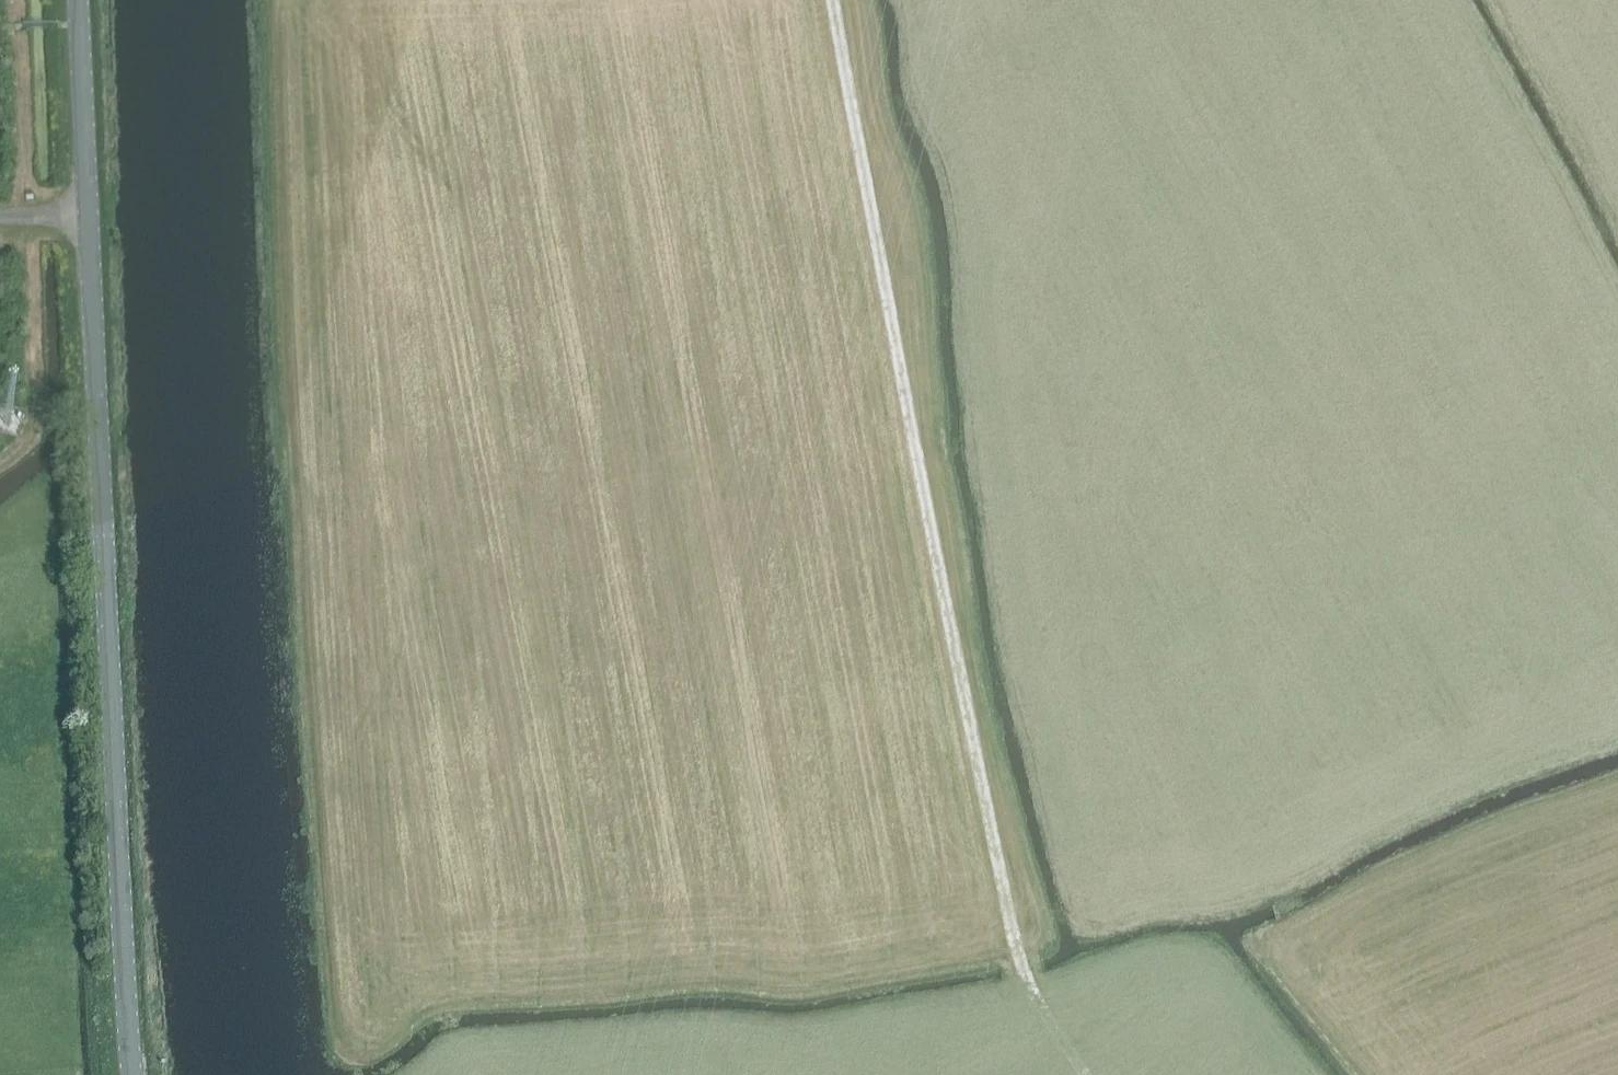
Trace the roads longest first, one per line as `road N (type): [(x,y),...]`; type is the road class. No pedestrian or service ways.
road 1 (track): [(835,0),(1015,969),(1082,1074)]
road 2 (tertiary): [(129,1074),(77,0)]

